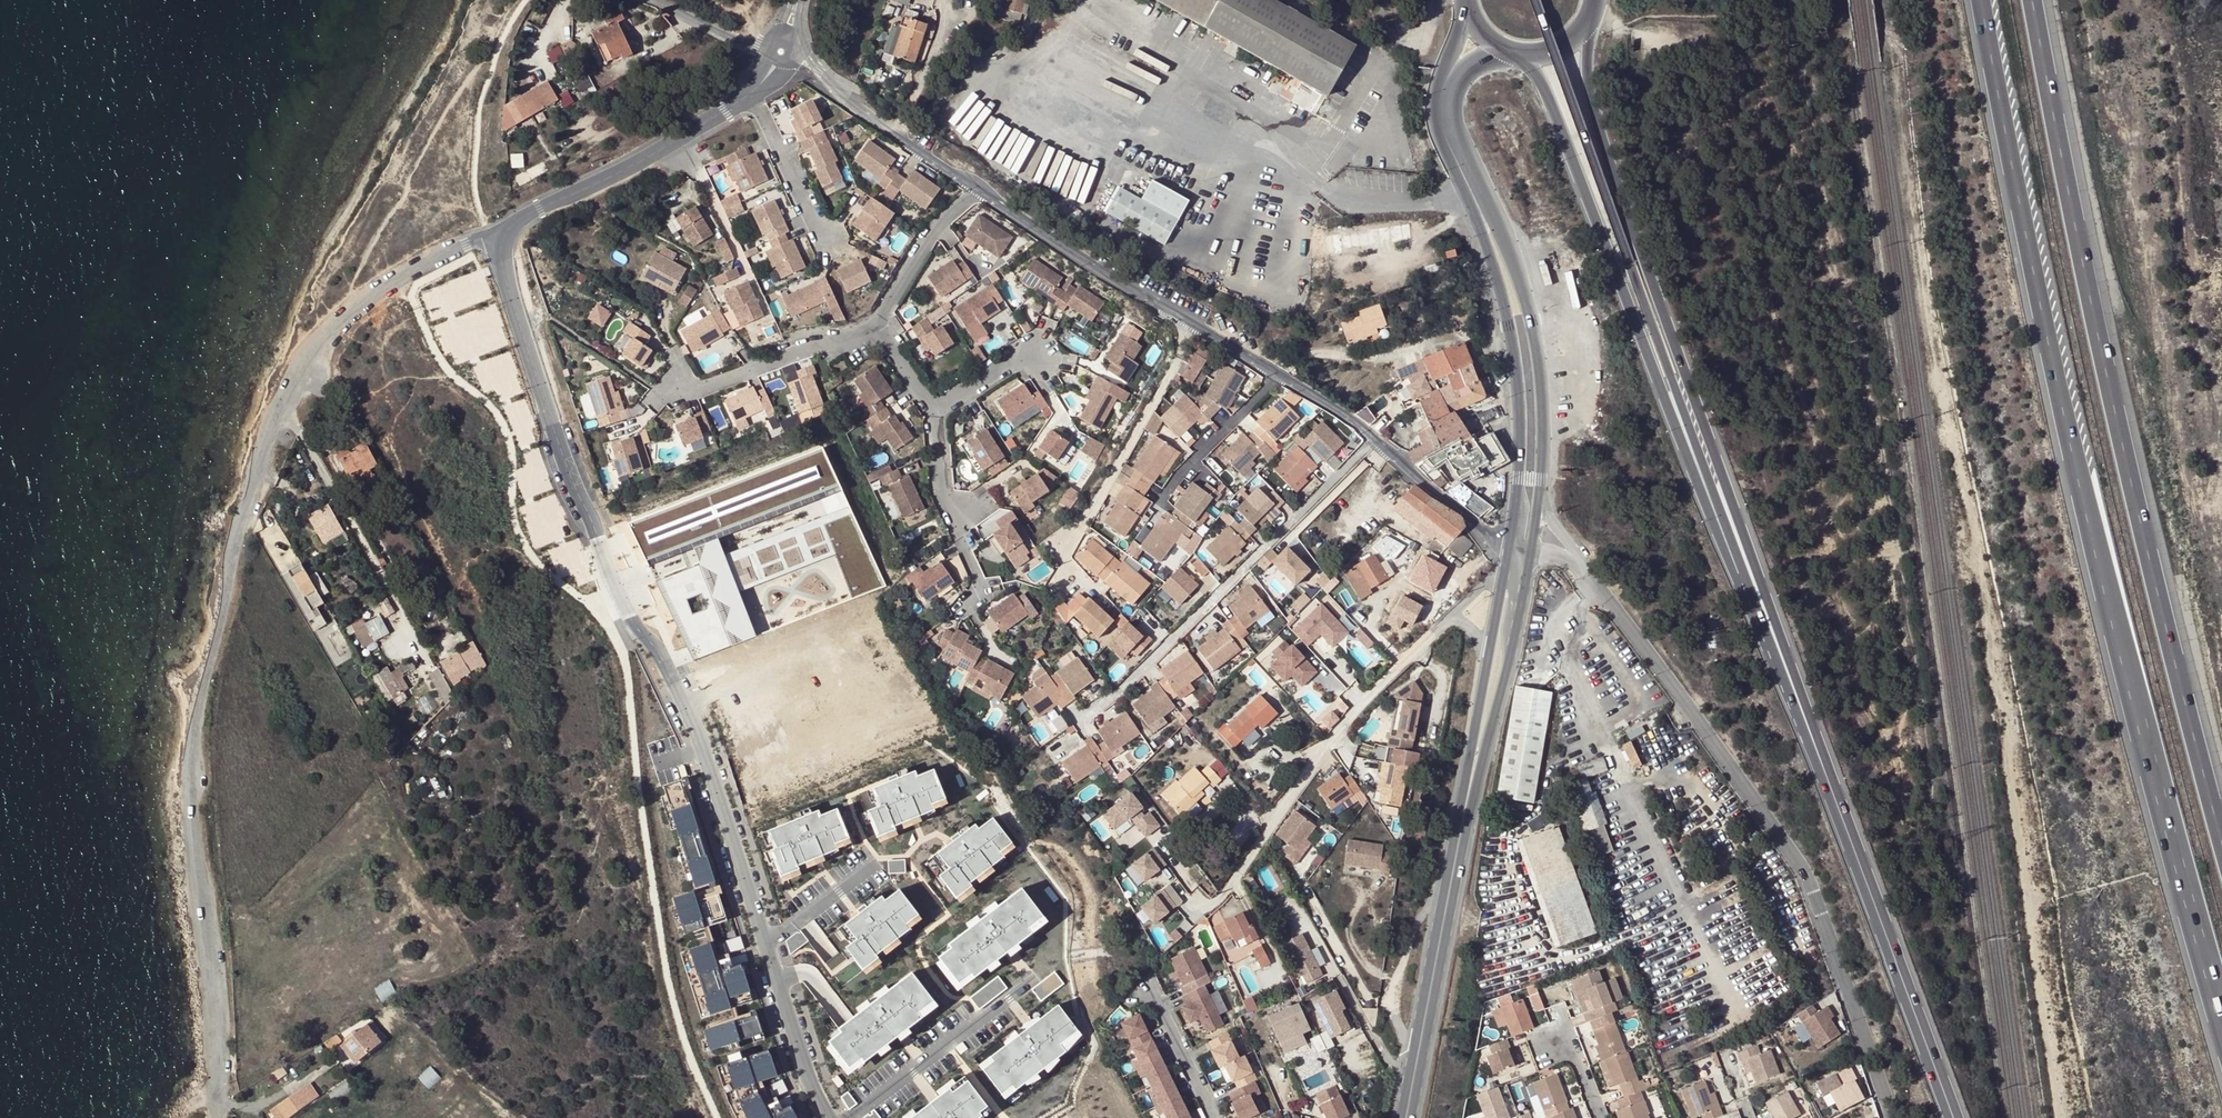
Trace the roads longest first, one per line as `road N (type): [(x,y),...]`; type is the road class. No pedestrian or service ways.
road 1 (motorway): [(1979,0),(2057,391),(2221,1012)]
road 2 (unclassified): [(217,1117),(217,1020),(200,888),(195,747),(234,546),(290,387),(320,336),(373,296),(494,234)]
road 3 (motorway): [(2221,838),(2141,522),(2033,0)]
road 4 (primary): [(1823,772),(1608,127),(1591,1)]
road 5 (residential): [(494,234),(550,421),(613,571),(697,729),(763,944)]
road 6 (track): [(2061,1117),(2007,771),(2006,704),(1949,421)]
road 7 (unclassified): [(1530,541),(1578,567),(1792,852),(1885,1117)]
road 8 (primary): [(1541,0),(1743,592)]
road 9 (primary): [(1528,54),(1567,122),(1743,592)]
road 10 (primary): [(1466,4),(1438,111),(1499,280),(1523,389),(1513,532)]
road 11 (primary): [(1530,541),(1540,382),(1516,278),(1451,114),(1466,70),(1505,50)]
road 12 (unclassified): [(1081,717),(1125,685),(1375,440)]
road 13 (primary): [(1823,772),(1952,1117)]
road 14 (unclassified): [(1227,892),(1346,724),(1454,615)]
road 15 (unclassified): [(1098,595),(1069,563),(1068,548),(1198,327)]
road 16 (unclassified): [(494,234),(752,95)]
road 17 (primary): [(1454,865),(1510,666),(1519,597)]
road 18 (residential): [(1198,327),(976,189)]
road 19 (primary): [(1454,865),(1406,1117)]
road 20 (residential): [(848,1117),(1034,980)]
road 21 (unclassified): [(1282,378),(1188,463),(1128,546)]
road 22 (unclassified): [(666,381),(704,389),(876,326)]
road 23 (primary): [(1490,656),(1454,865)]
road 24 (primary): [(1743,592),(1823,772)]
road 25 (residential): [(763,944),(811,1087),(831,1117)]
road 26 (residential): [(1507,566),(1472,520),(1375,440)]
road 27 (unclassified): [(876,326),(939,227),(976,189)]
road 28 (unclassified): [(821,236),(752,95)]
road 29 (unclassified): [(901,134),(946,24),(945,0)]
road 30 (residential): [(1151,991),(1213,1117)]
road 31 (residential): [(874,864),(763,944)]
road 32 (residential): [(644,0),(771,49)]
road 33 (residential): [(901,134),(801,54)]
road 34 (unclassified): [(980,512),(944,496),(937,411)]
road 35 (unclassified): [(1041,347),(937,411)]

